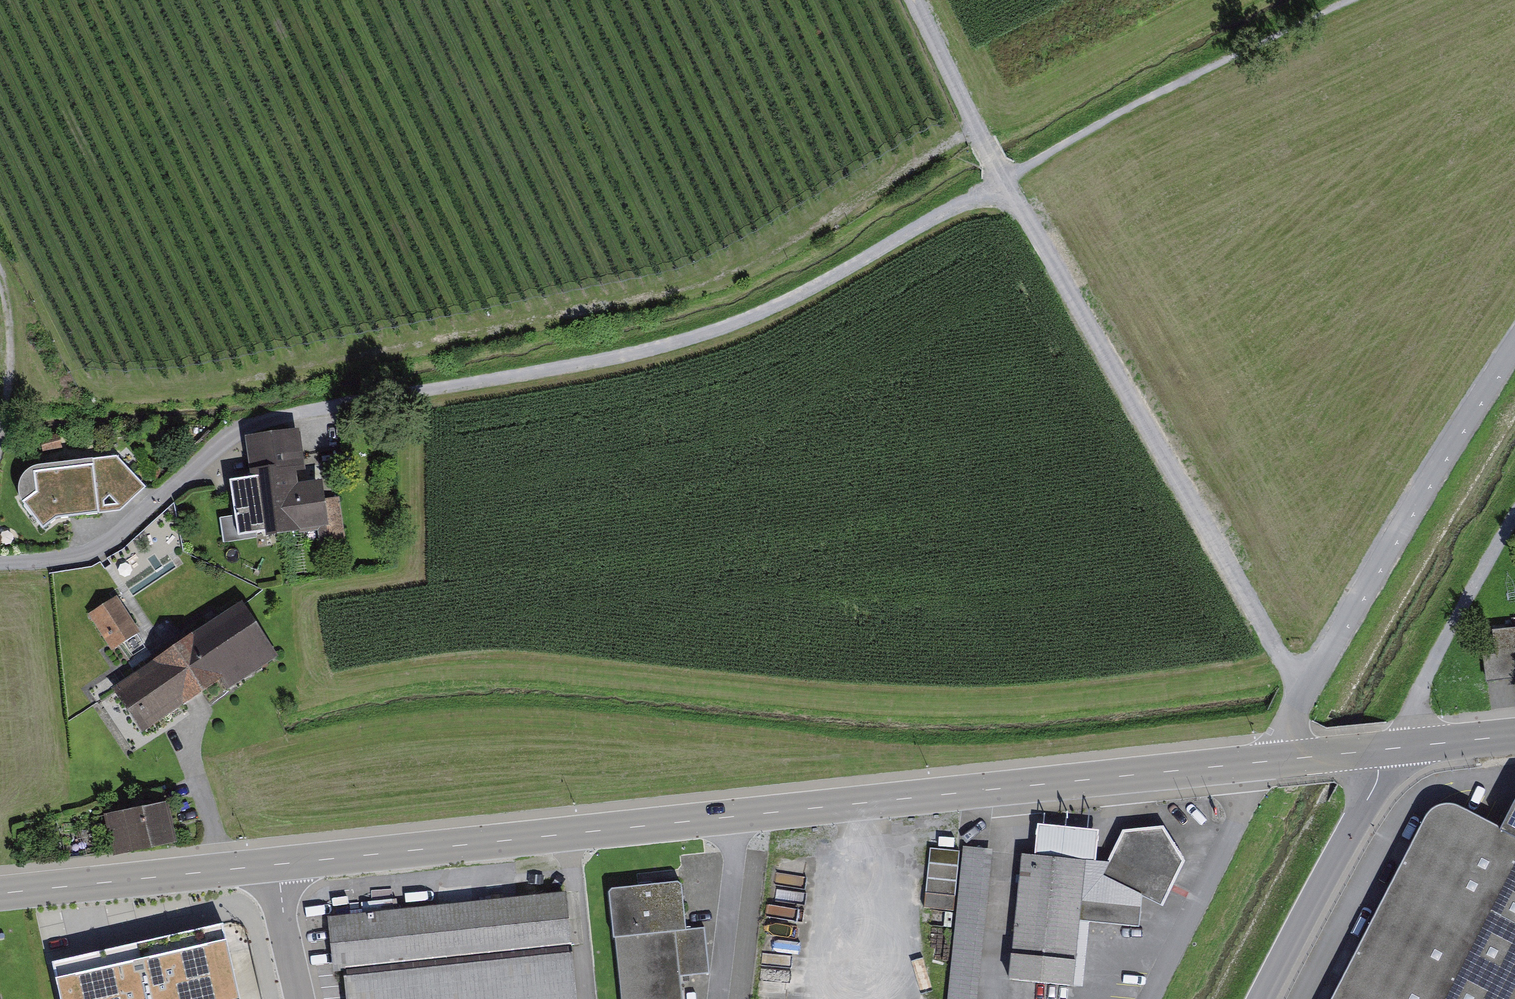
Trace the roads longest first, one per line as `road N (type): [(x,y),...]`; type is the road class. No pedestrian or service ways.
road 1 (track): [(1369,0),(1231,62),(793,300),(708,334),(262,419)]
road 2 (secondary): [(278,864),(1269,762)]
road 3 (track): [(1307,688),(1010,181),(921,0)]
road 4 (unclassified): [(1269,762),(1514,353)]
road 5 (unclassified): [(262,419),(107,543),(83,555),(0,562)]
road 6 (residential): [(1265,998),(1397,748)]
road 7 (secondary): [(0,893),(278,864)]
road 8 (unclassified): [(1154,998),(1269,762)]
road 9 (track): [(1397,748),(1413,724),(1417,696),(1514,525)]
road 10 (track): [(0,259),(18,350),(0,448)]
road 11 (residential): [(308,998),(278,864)]
road 12 (secondary): [(1269,762),(1397,748)]

